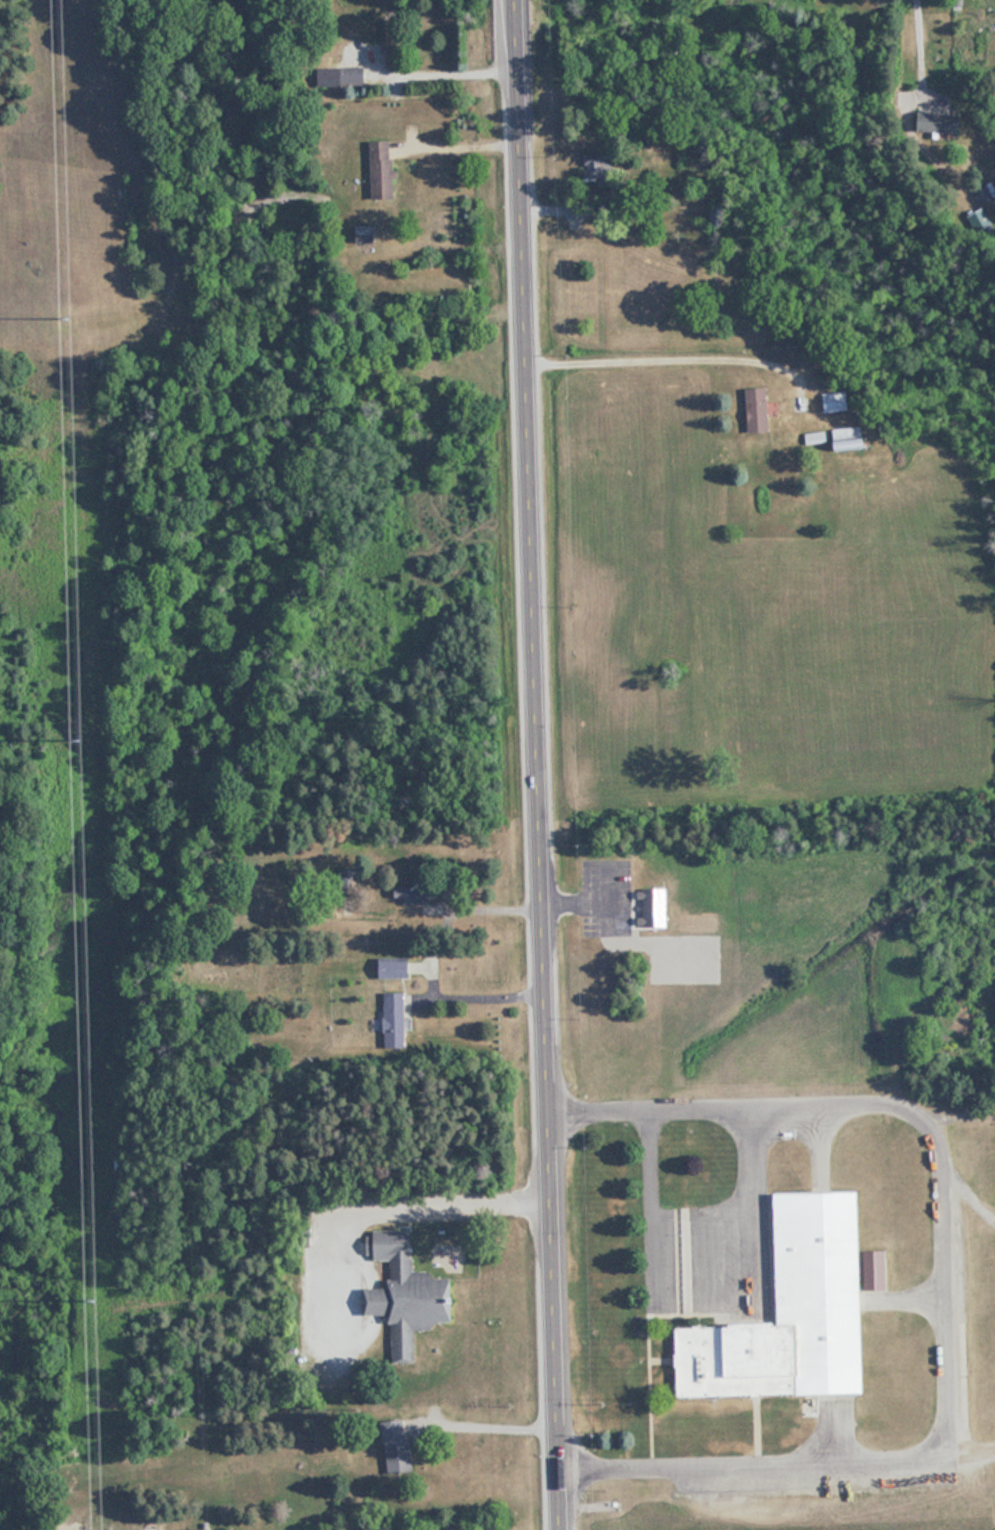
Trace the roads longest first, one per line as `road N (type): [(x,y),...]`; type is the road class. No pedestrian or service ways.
road 1 (primary): [(558,1529),(519,0)]

